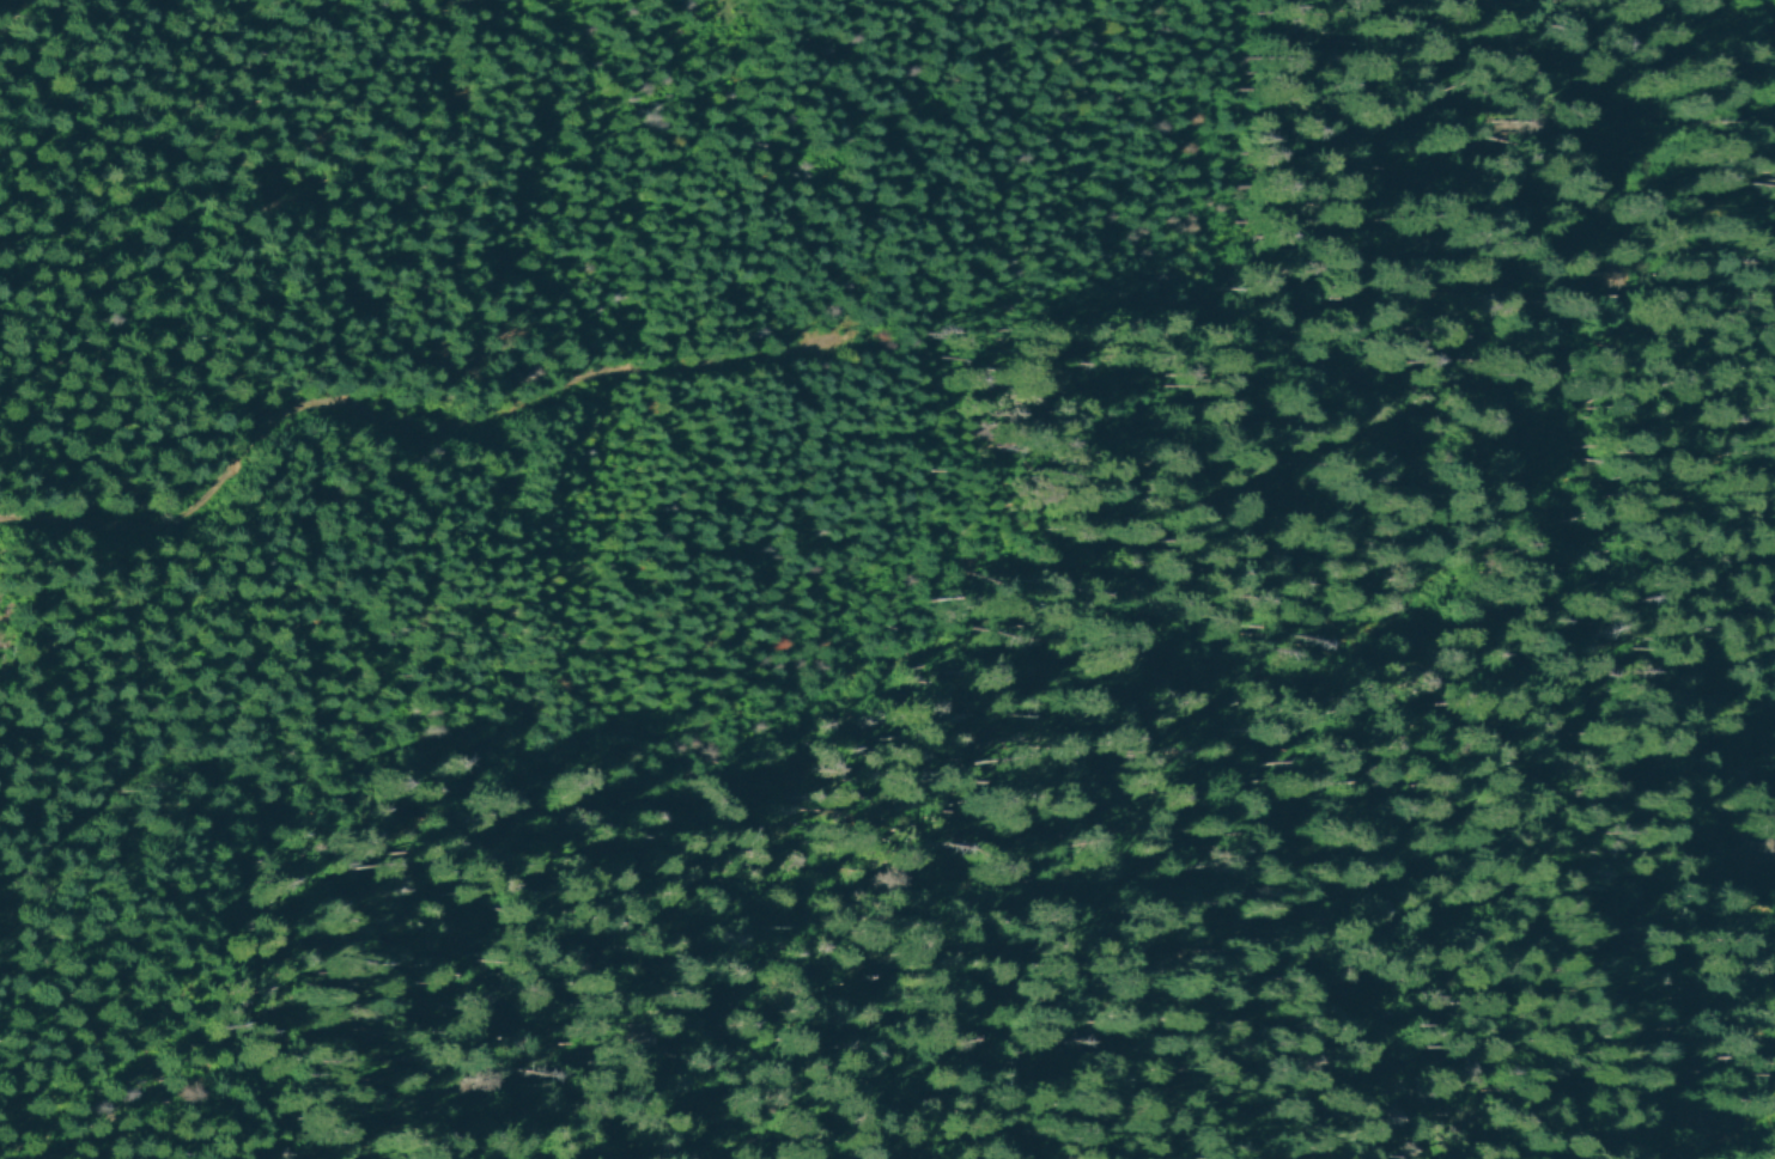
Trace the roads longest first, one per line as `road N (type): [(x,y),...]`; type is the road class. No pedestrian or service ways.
road 1 (track): [(0,518),(118,524),(166,516),(287,411),(324,405),(432,437),(566,385),(789,358)]

